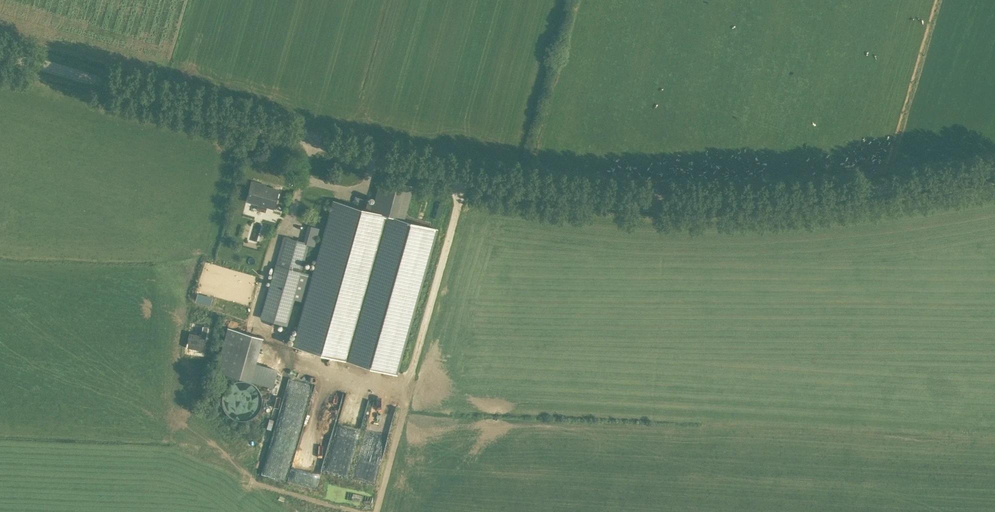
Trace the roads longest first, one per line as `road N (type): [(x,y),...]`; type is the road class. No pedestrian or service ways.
road 1 (unclassified): [(0,50),(411,165),(510,184),(745,197),(994,169)]

